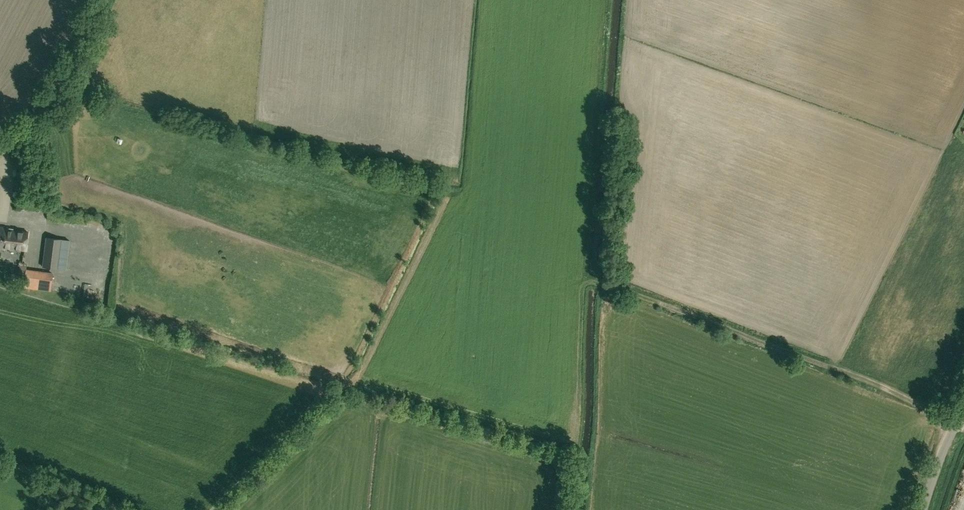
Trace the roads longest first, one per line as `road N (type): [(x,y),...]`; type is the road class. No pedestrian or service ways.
road 1 (unclassified): [(0,148),(58,95),(106,0)]

